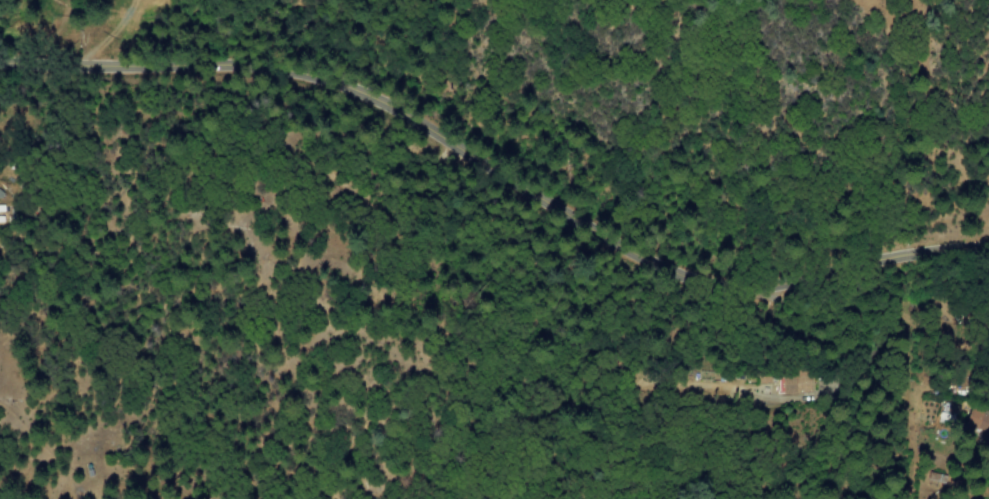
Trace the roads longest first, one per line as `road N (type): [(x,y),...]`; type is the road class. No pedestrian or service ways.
road 1 (tertiary): [(0,65),(325,80),(380,101),(664,274),(757,299),(903,256),(988,248)]

